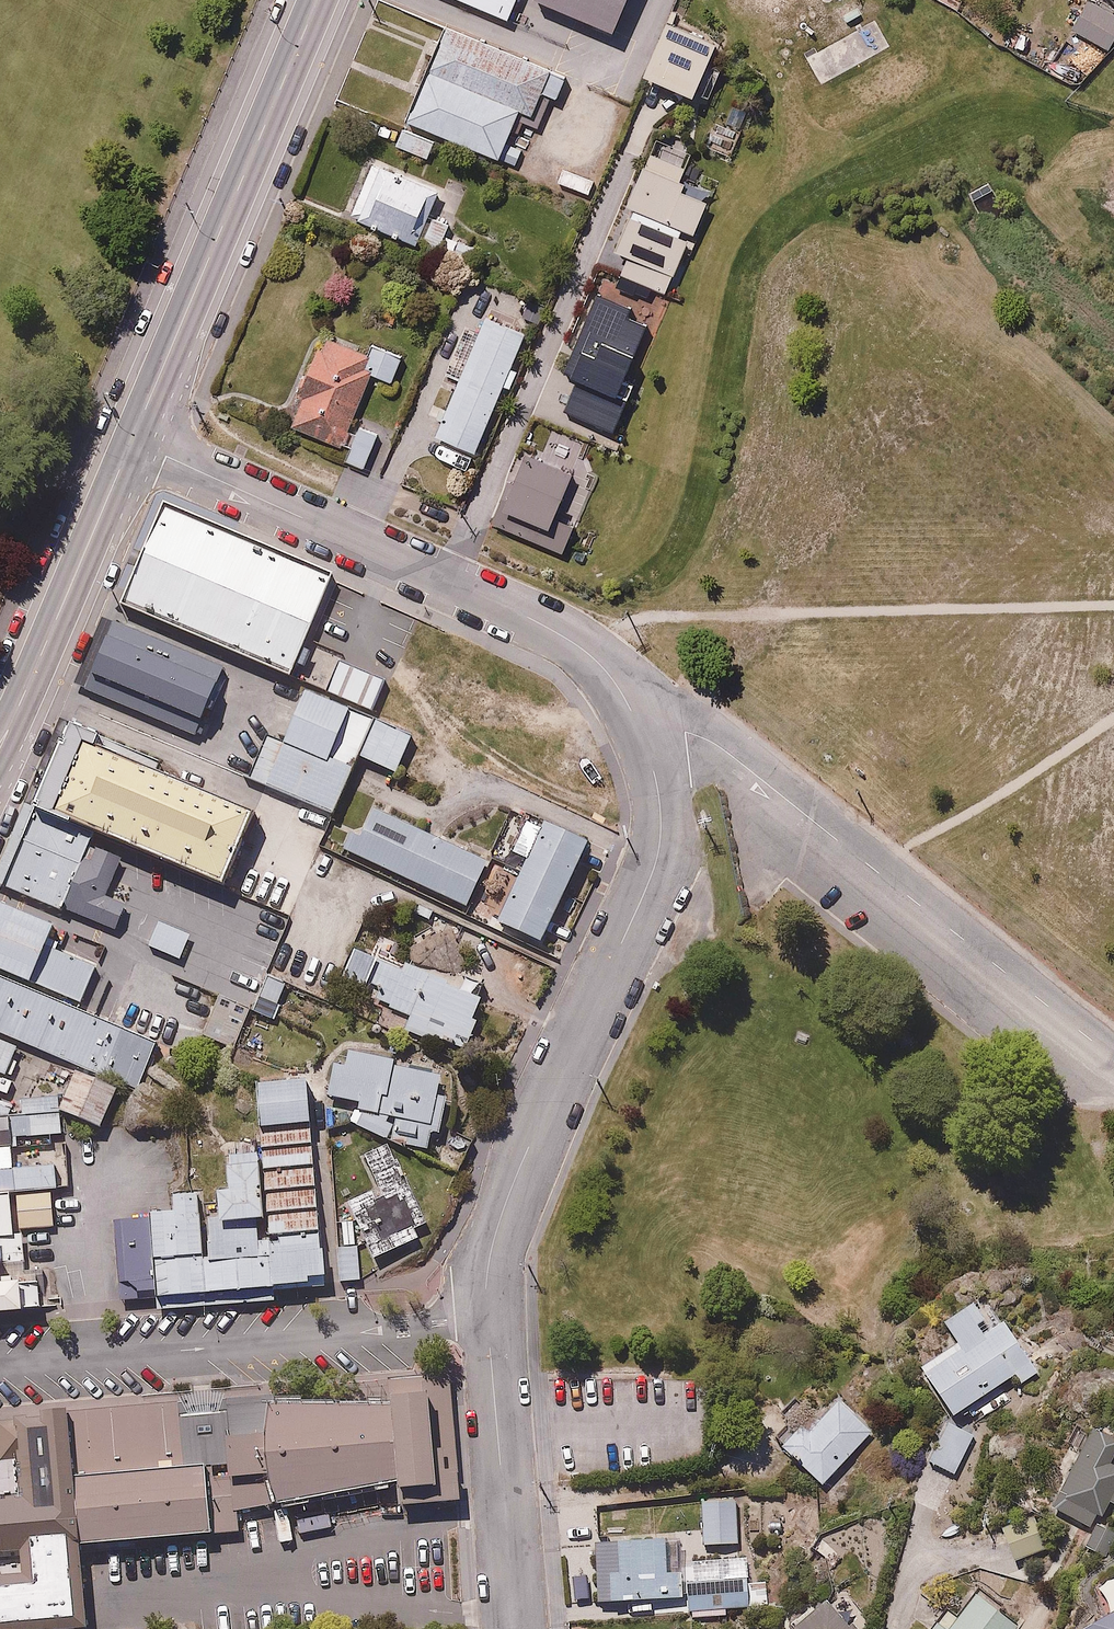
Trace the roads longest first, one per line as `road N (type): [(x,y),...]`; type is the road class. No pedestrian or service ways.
road 1 (residential): [(639,728),(660,798),(657,859),(502,1209),(487,1269),(487,1325)]
road 2 (residential): [(0,1366),(487,1325)]
road 3 (primary): [(318,0),(132,442)]
road 4 (residential): [(625,153),(450,582)]
road 5 (residential): [(974,947),(718,746),(639,728)]
road 6 (residential): [(132,442),(450,582)]
road 7 (primary): [(132,442),(0,749)]
road 8 (residential): [(487,1325),(513,1628)]
road 9 (residential): [(450,582),(592,657),(639,728)]
road 10 (unclassified): [(1113,839),(1085,850),(974,947)]
road 11 (residential): [(1113,1057),(974,947)]

